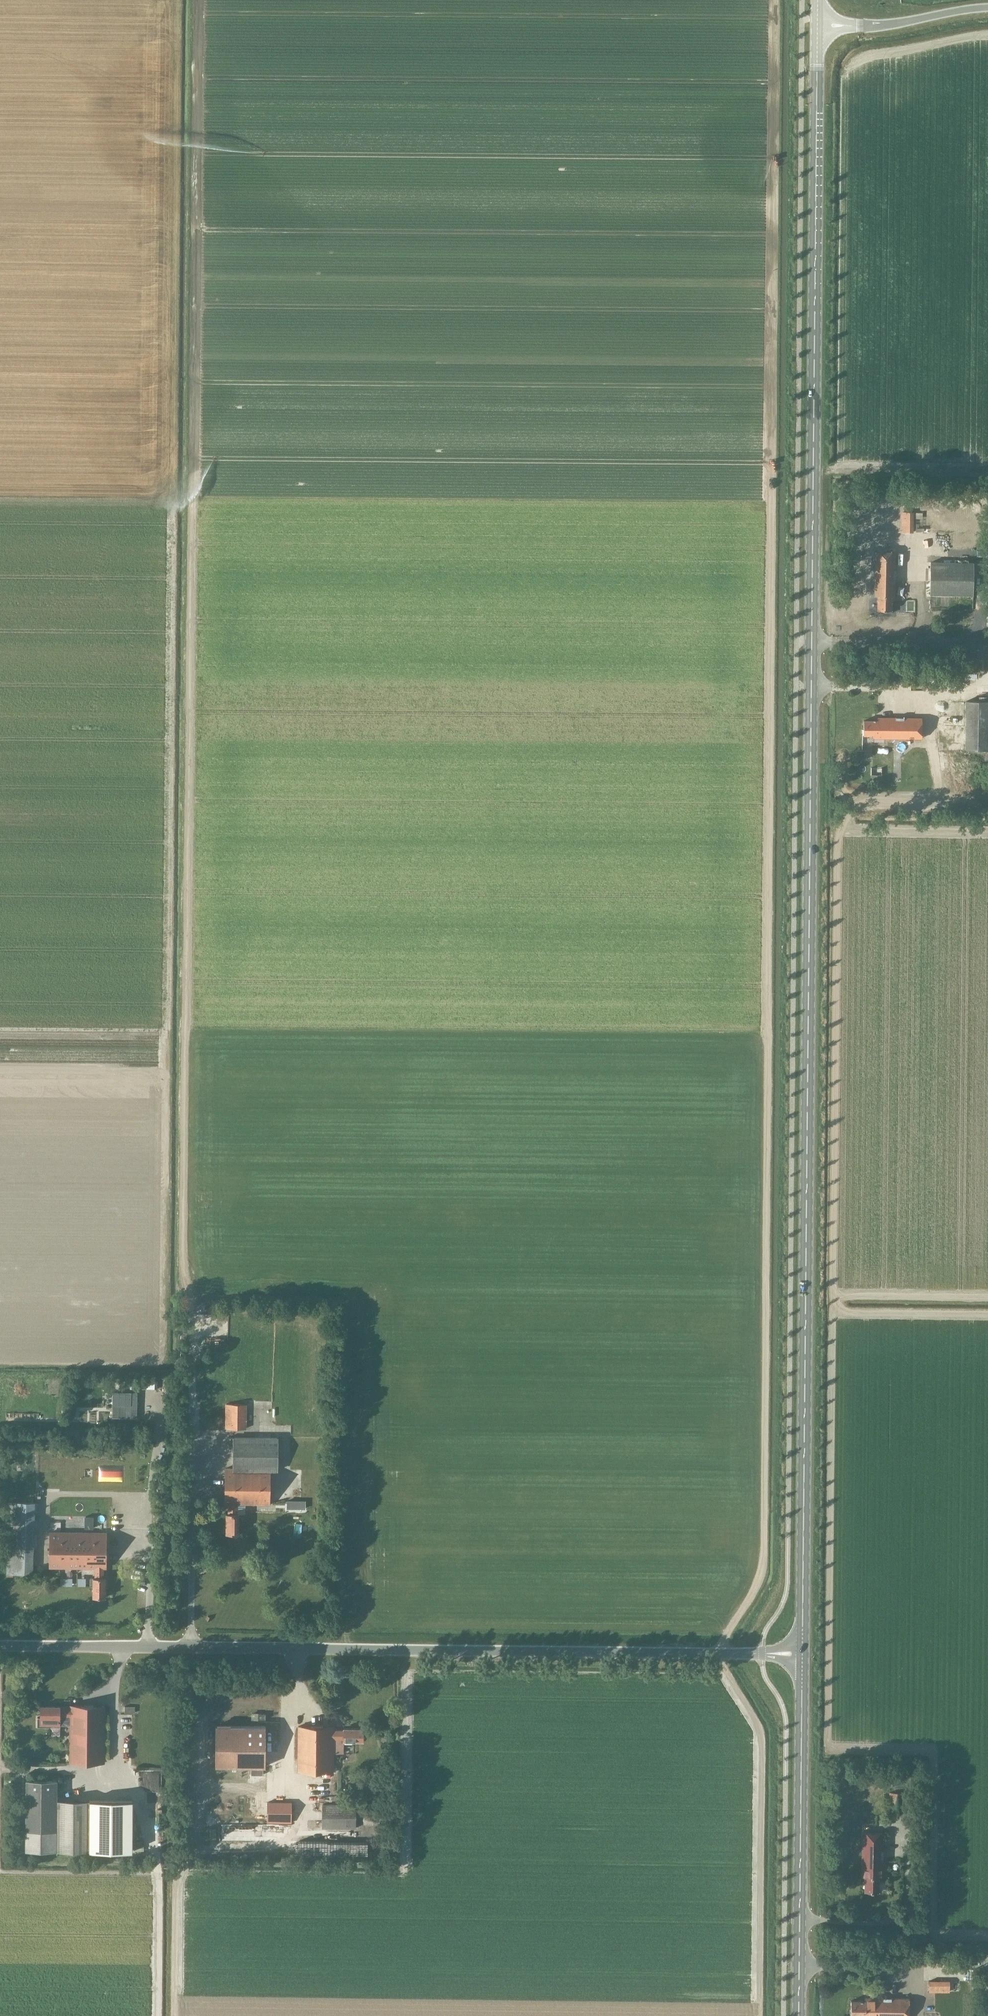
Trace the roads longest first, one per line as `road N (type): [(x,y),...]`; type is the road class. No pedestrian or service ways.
road 1 (secondary): [(802,1647),(817,31)]
road 2 (unclassified): [(0,1645),(766,1653)]
road 3 (secondary): [(799,2015),(802,1660)]
road 4 (unclassified): [(987,7),(852,26)]

